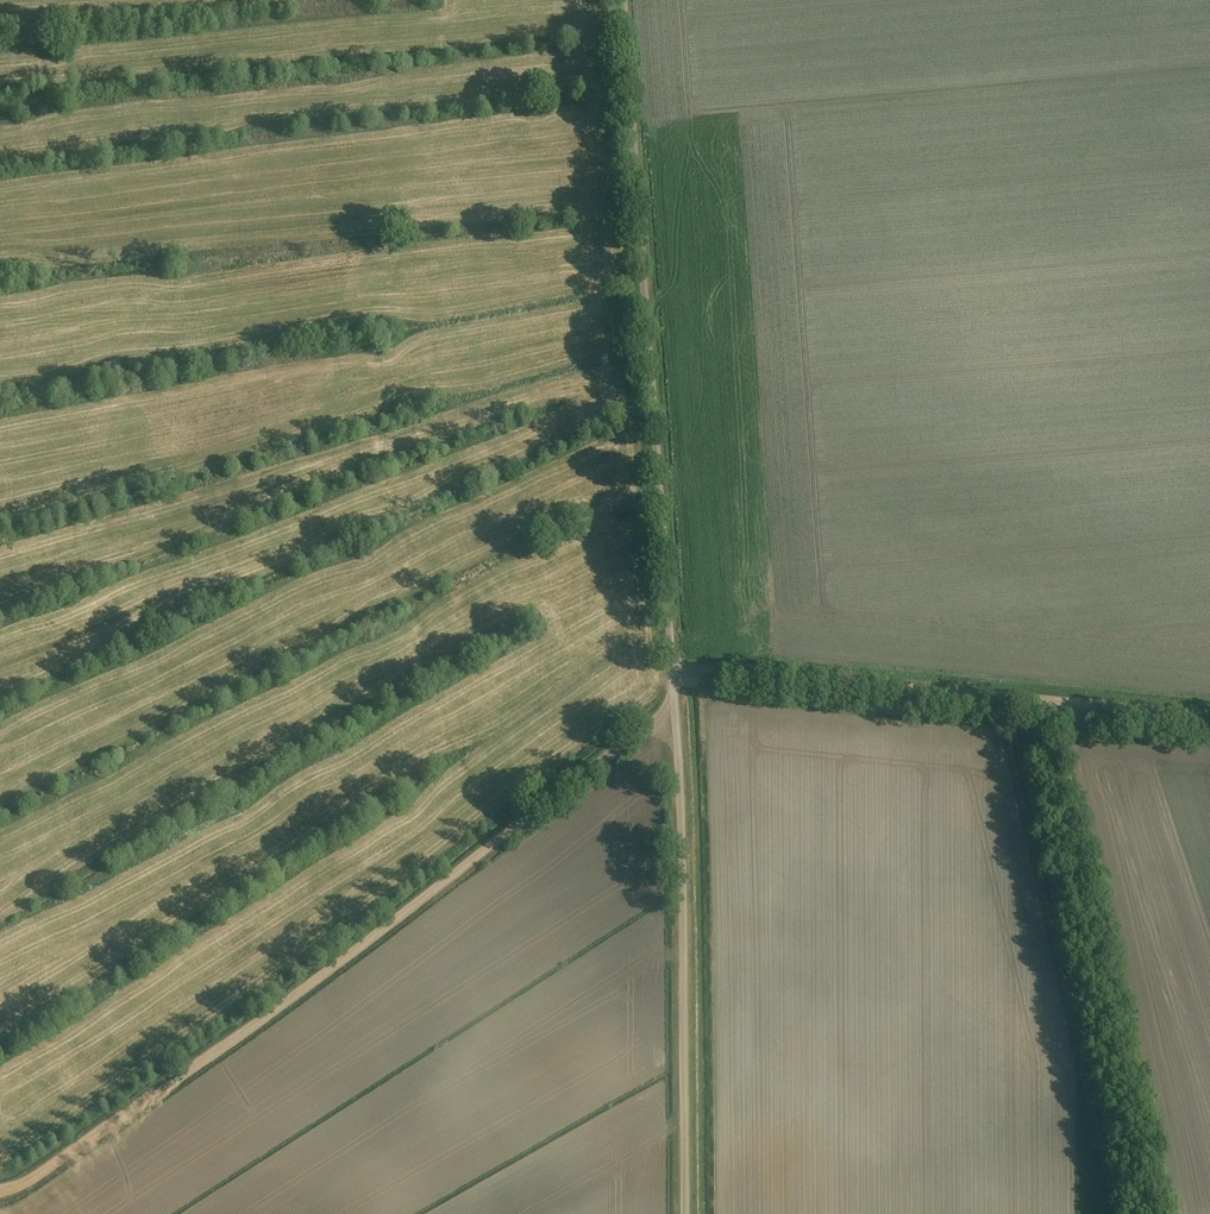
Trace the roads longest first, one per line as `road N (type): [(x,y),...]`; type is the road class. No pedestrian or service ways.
road 1 (unclassified): [(685,1213),(682,795),(624,0)]
road 2 (track): [(0,1190),(24,1184),(292,996),(675,704)]
road 3 (track): [(1209,715),(675,669)]

